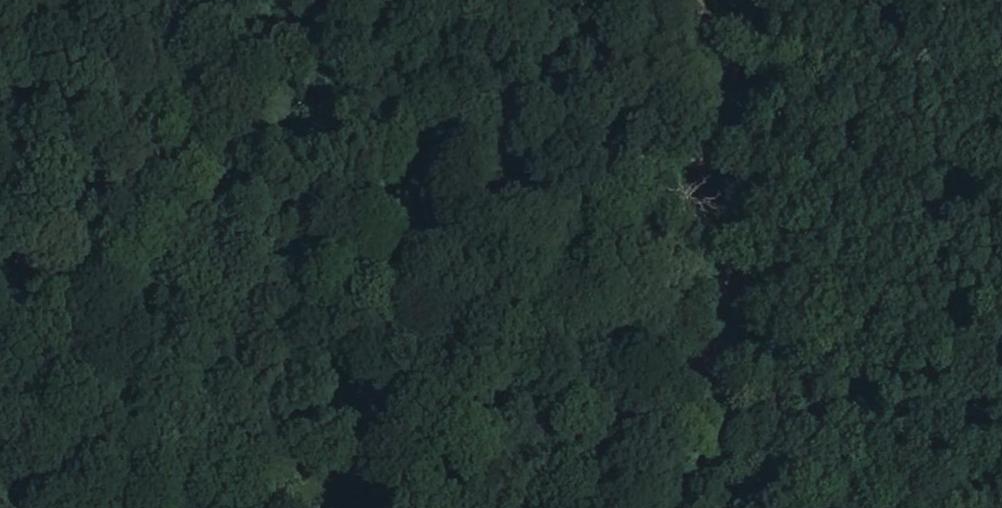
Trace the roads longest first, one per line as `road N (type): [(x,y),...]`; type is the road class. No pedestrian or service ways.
road 1 (track): [(683,0),(691,507)]

